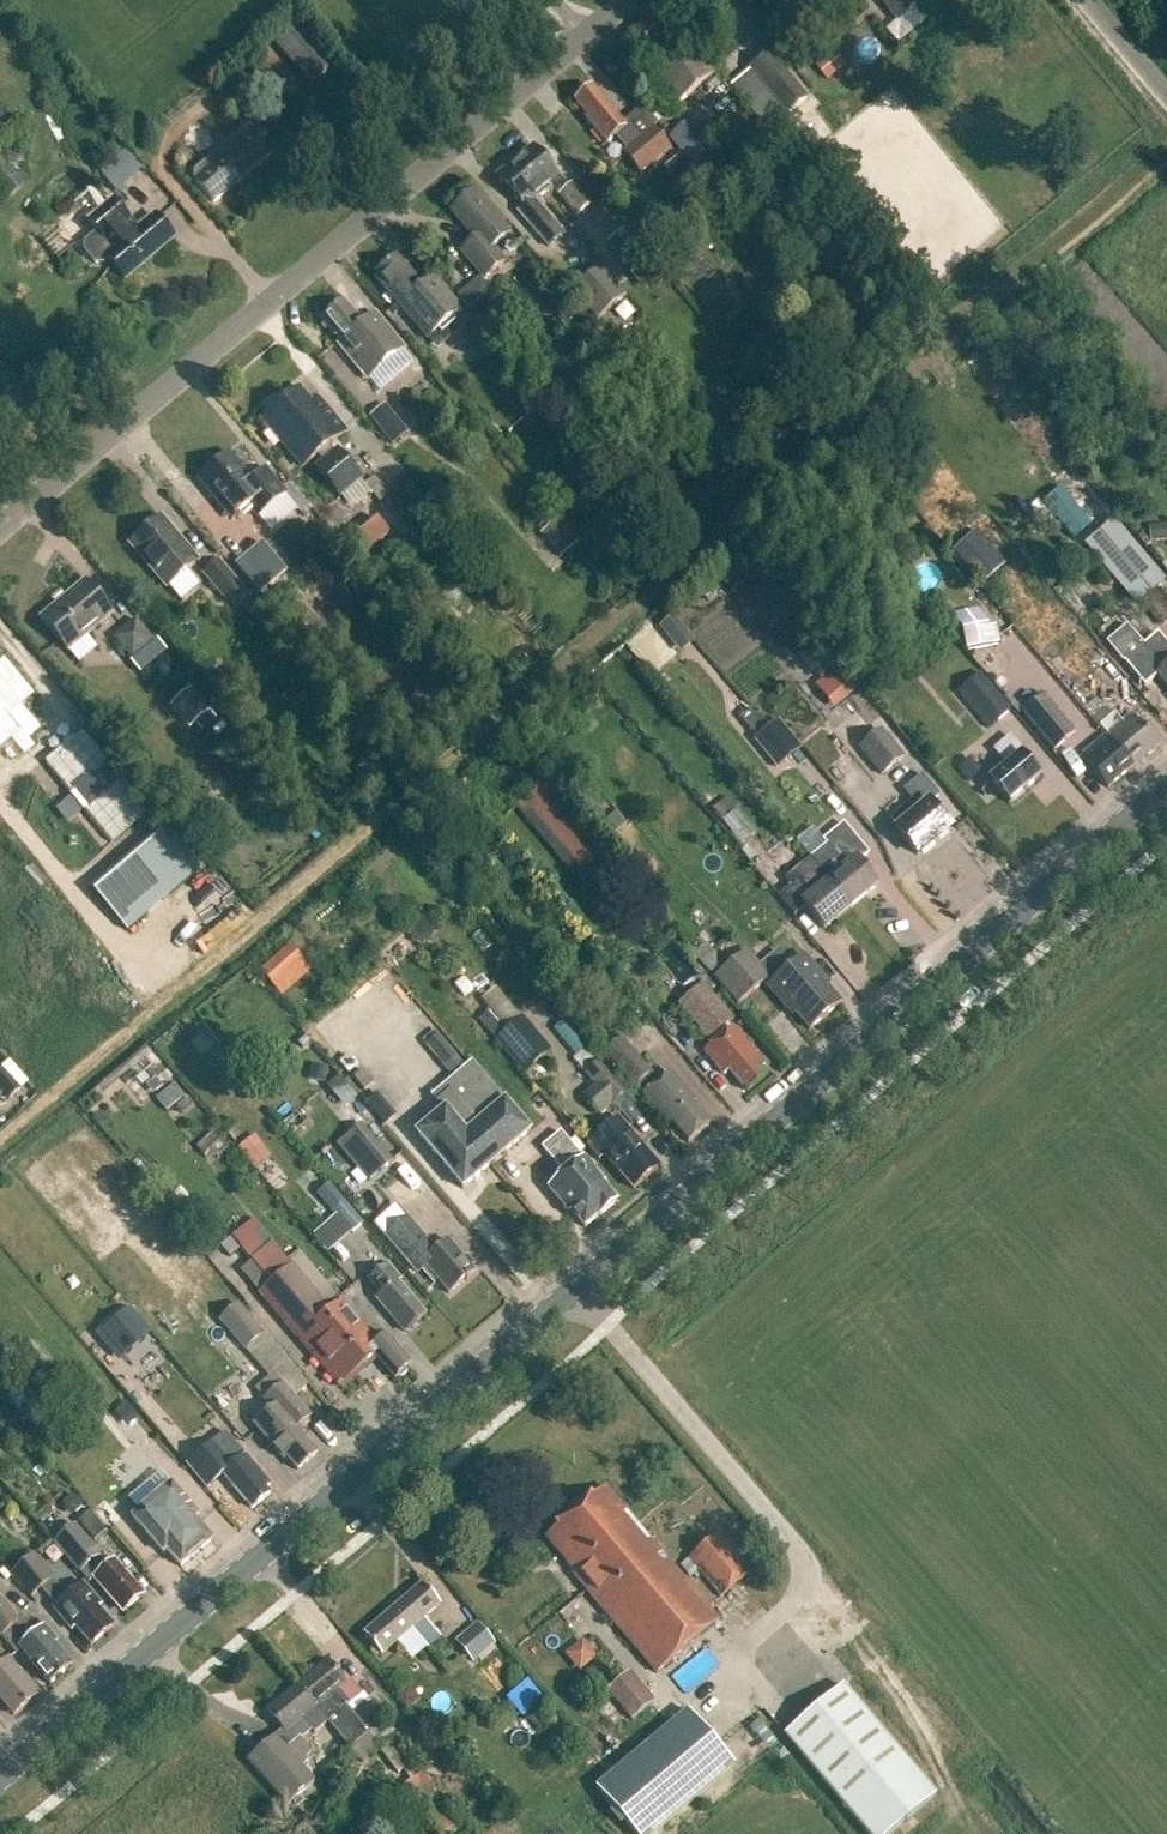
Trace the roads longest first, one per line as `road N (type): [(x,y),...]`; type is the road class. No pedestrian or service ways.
road 1 (tertiary): [(0,1773),(1166,782)]
road 2 (unclassified): [(0,530),(622,0)]
road 3 (residential): [(1166,95),(1087,0)]

